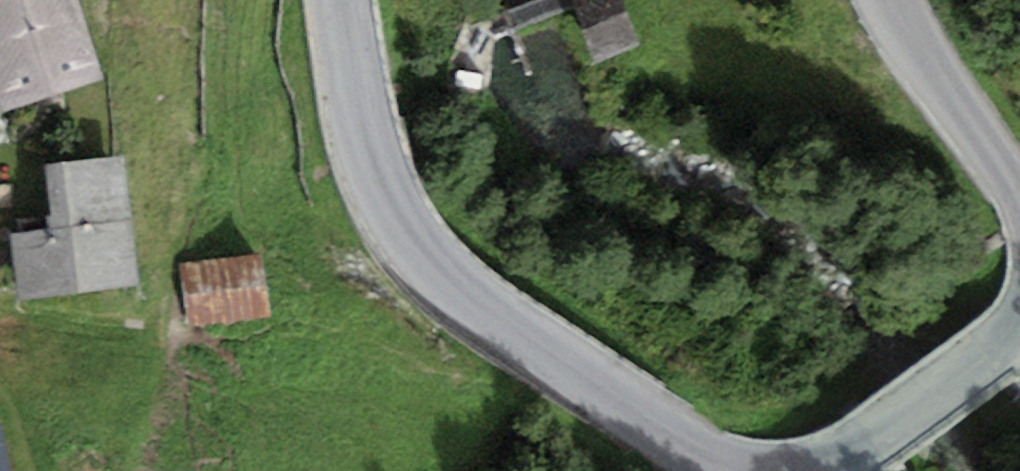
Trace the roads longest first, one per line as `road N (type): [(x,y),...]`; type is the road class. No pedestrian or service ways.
road 1 (tertiary): [(341,0),(382,182),(432,263),(704,460),(748,470)]
road 2 (tertiary): [(804,470),(854,454),(1019,328)]
road 3 (tertiary): [(1019,195),(891,0)]

